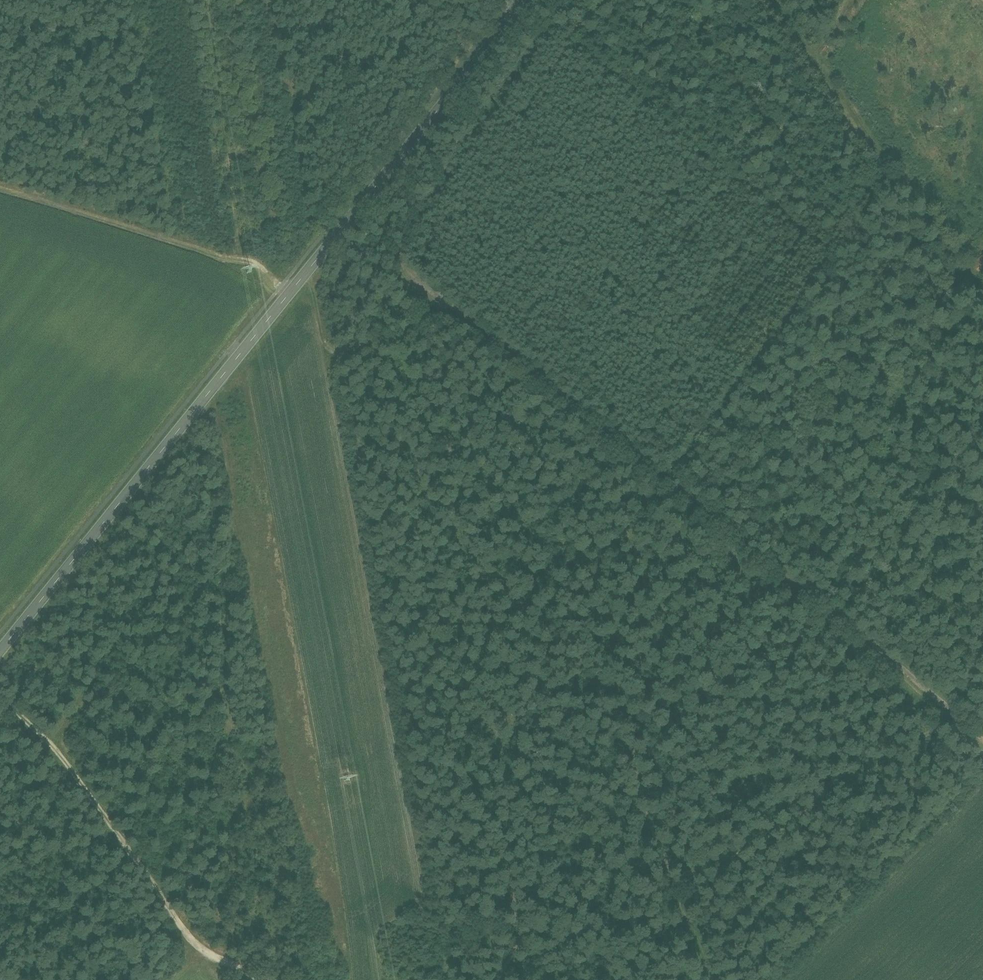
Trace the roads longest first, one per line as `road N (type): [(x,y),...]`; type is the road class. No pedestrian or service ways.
road 1 (tertiary): [(524,0),(0,650)]
road 2 (track): [(375,185),(430,295),(982,737)]
road 3 (track): [(0,702),(38,733),(212,959),(245,979)]
road 4 (track): [(0,186),(256,263),(289,292)]
road 5 (track): [(245,0),(311,264)]

